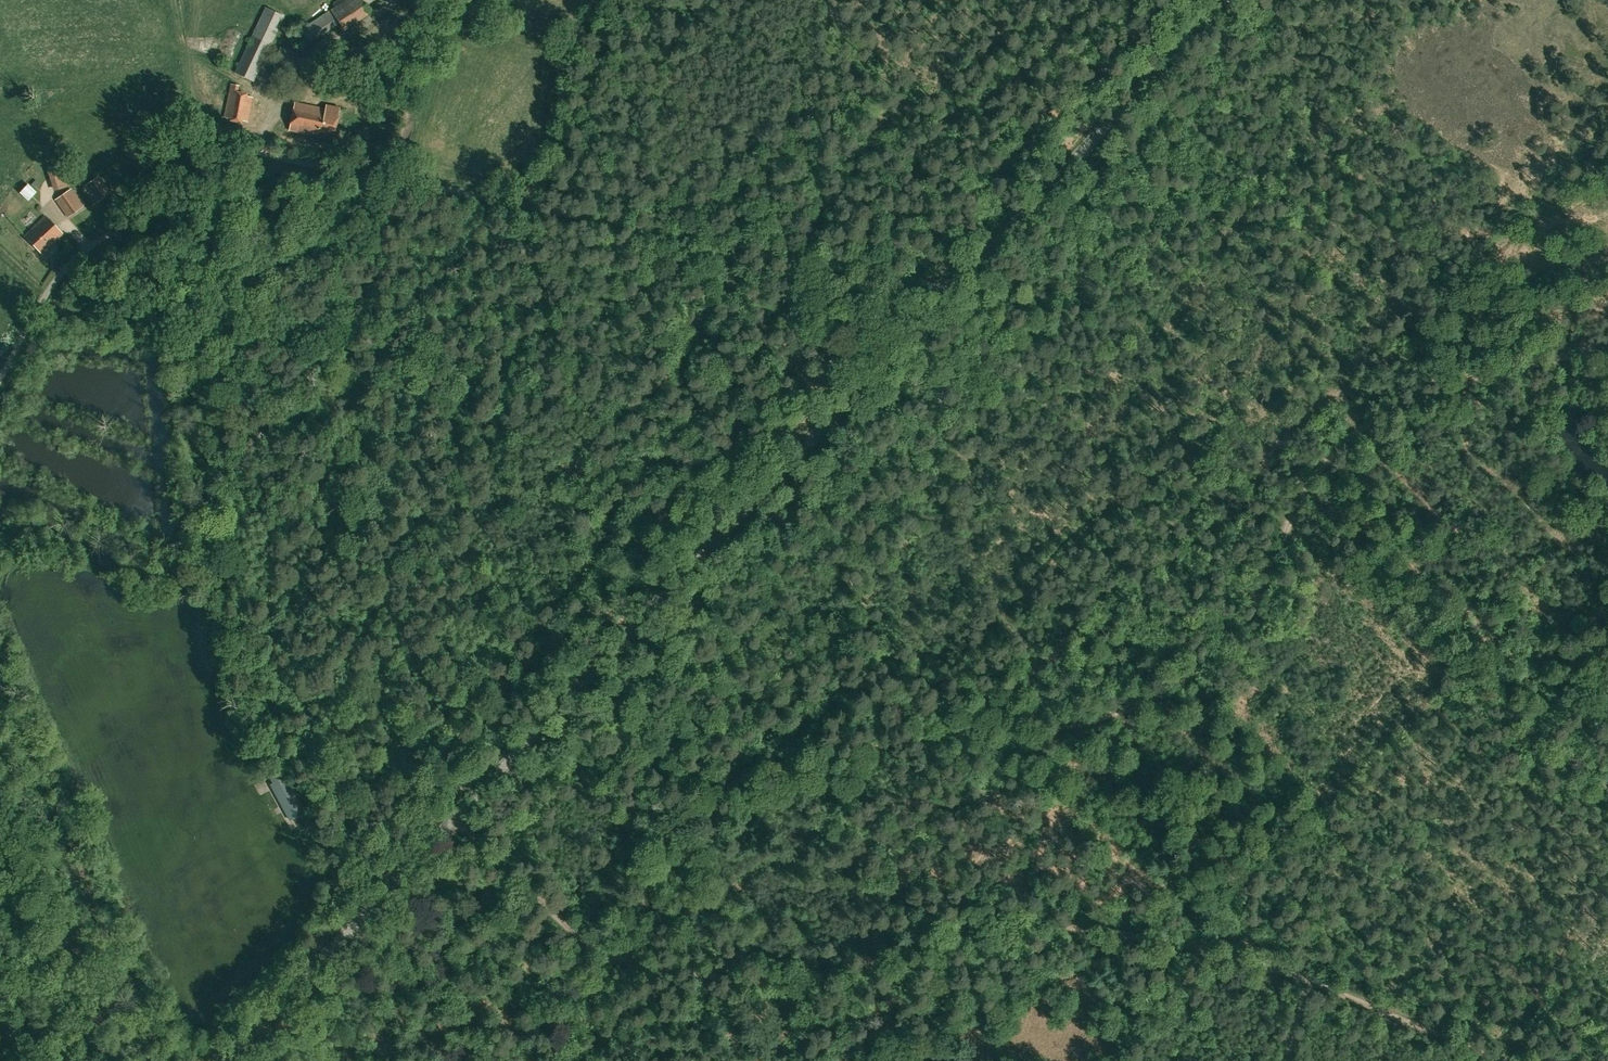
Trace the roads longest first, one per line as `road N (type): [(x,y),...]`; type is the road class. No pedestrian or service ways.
road 1 (track): [(1517,1060),(1275,968),(1138,933),(989,929),(763,982),(705,984),(647,973),(607,954),(645,898),(693,853),(815,767),(865,751),(1046,735),(1156,701),(1232,637),(1297,505),(1342,445),(1376,424),(1607,349)]
road 2 (unclassified): [(0,380),(68,265),(243,152),(957,288)]
road 3 (tertiary): [(232,1060),(957,288)]
road 4 (tertiary): [(957,288),(1227,0)]
road 5 (track): [(548,185),(606,0)]
road 6 (track): [(576,932),(526,889),(471,812)]
road 7 (unclassified): [(42,1060),(0,945)]

